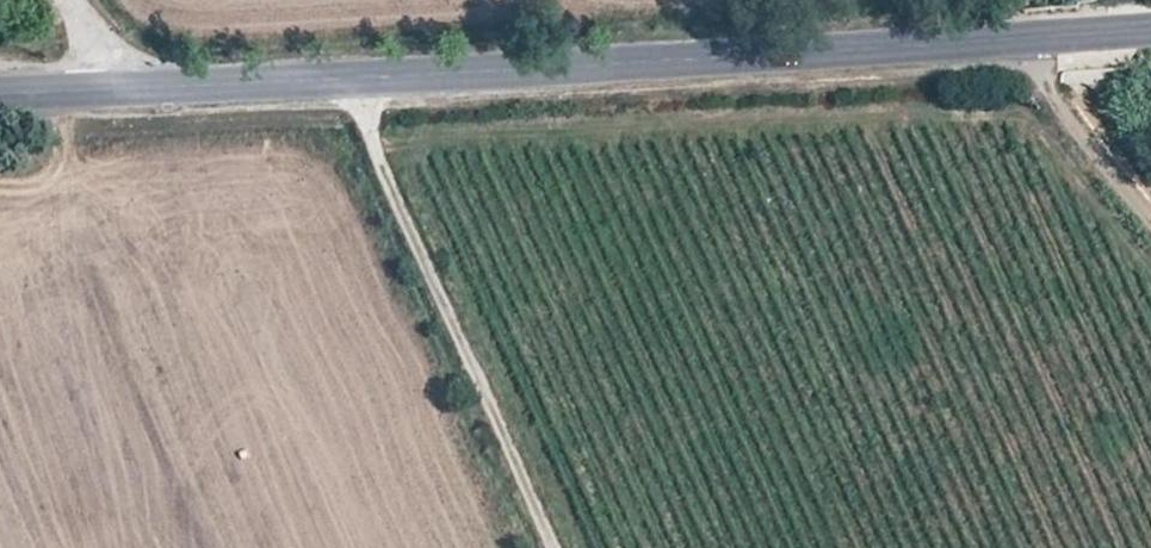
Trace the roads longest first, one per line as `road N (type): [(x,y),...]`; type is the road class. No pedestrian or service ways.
road 1 (tertiary): [(1150,29),(148,89)]
road 2 (track): [(550,547),(339,79)]
road 3 (track): [(1012,38),(1150,219)]
road 4 (tertiary): [(148,89),(0,96)]

